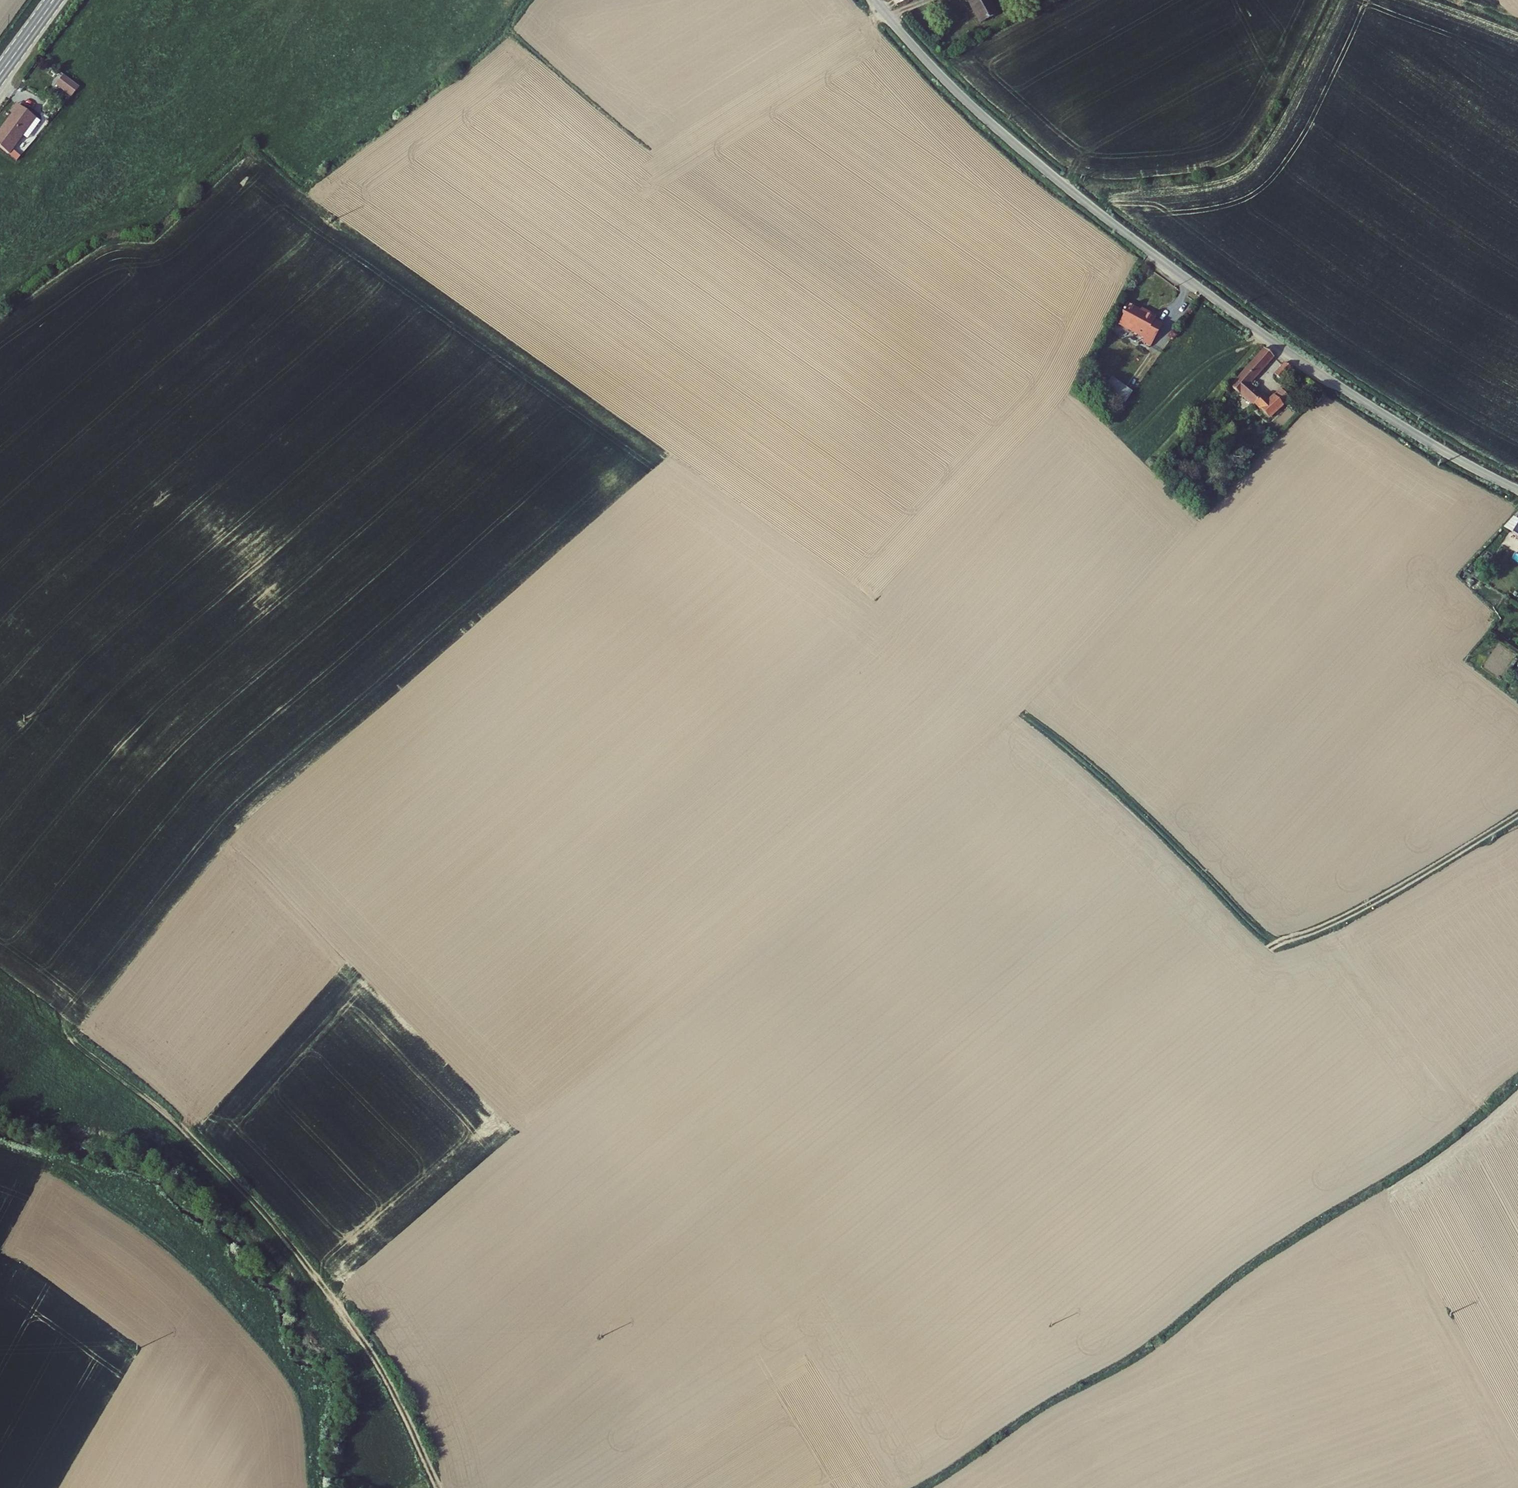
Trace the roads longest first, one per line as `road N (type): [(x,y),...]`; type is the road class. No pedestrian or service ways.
road 1 (unclassified): [(874,0),(967,101),(1116,226),(1305,364),(1517,490)]
road 2 (track): [(437,1487),(381,1368),(326,1290),(193,1139),(71,1041),(70,1021)]

